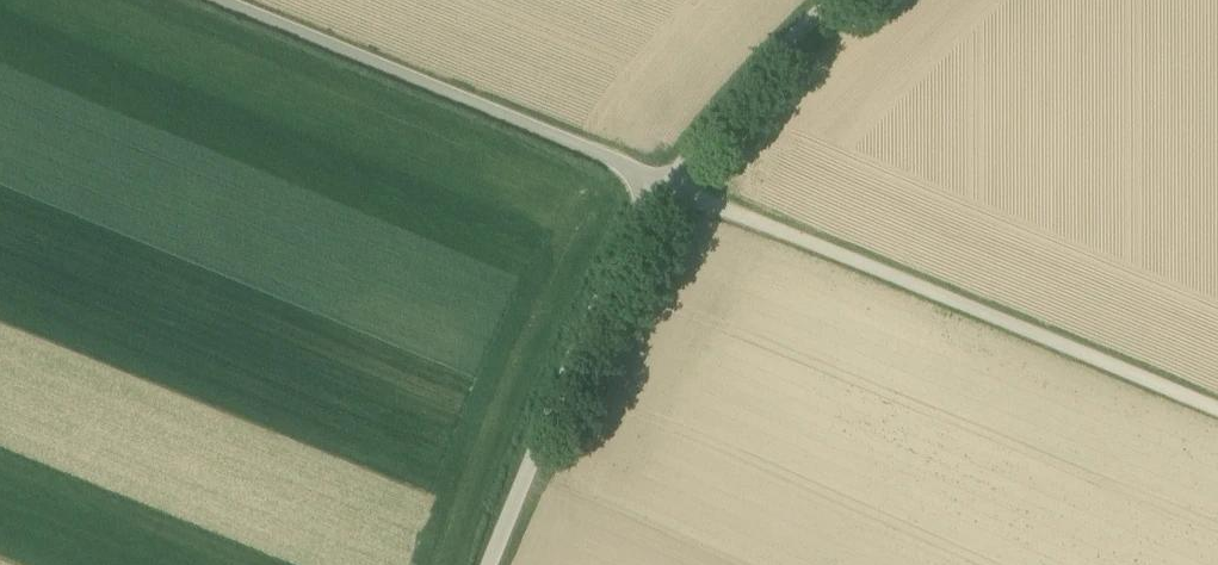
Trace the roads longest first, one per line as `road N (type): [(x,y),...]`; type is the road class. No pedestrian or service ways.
road 1 (unclassified): [(666,184),(1217,409)]
road 2 (unclassified): [(217,0),(666,184)]
road 3 (unclassified): [(491,564),(611,277),(666,184)]
road 4 (unclassified): [(666,184),(751,80),(834,0)]

